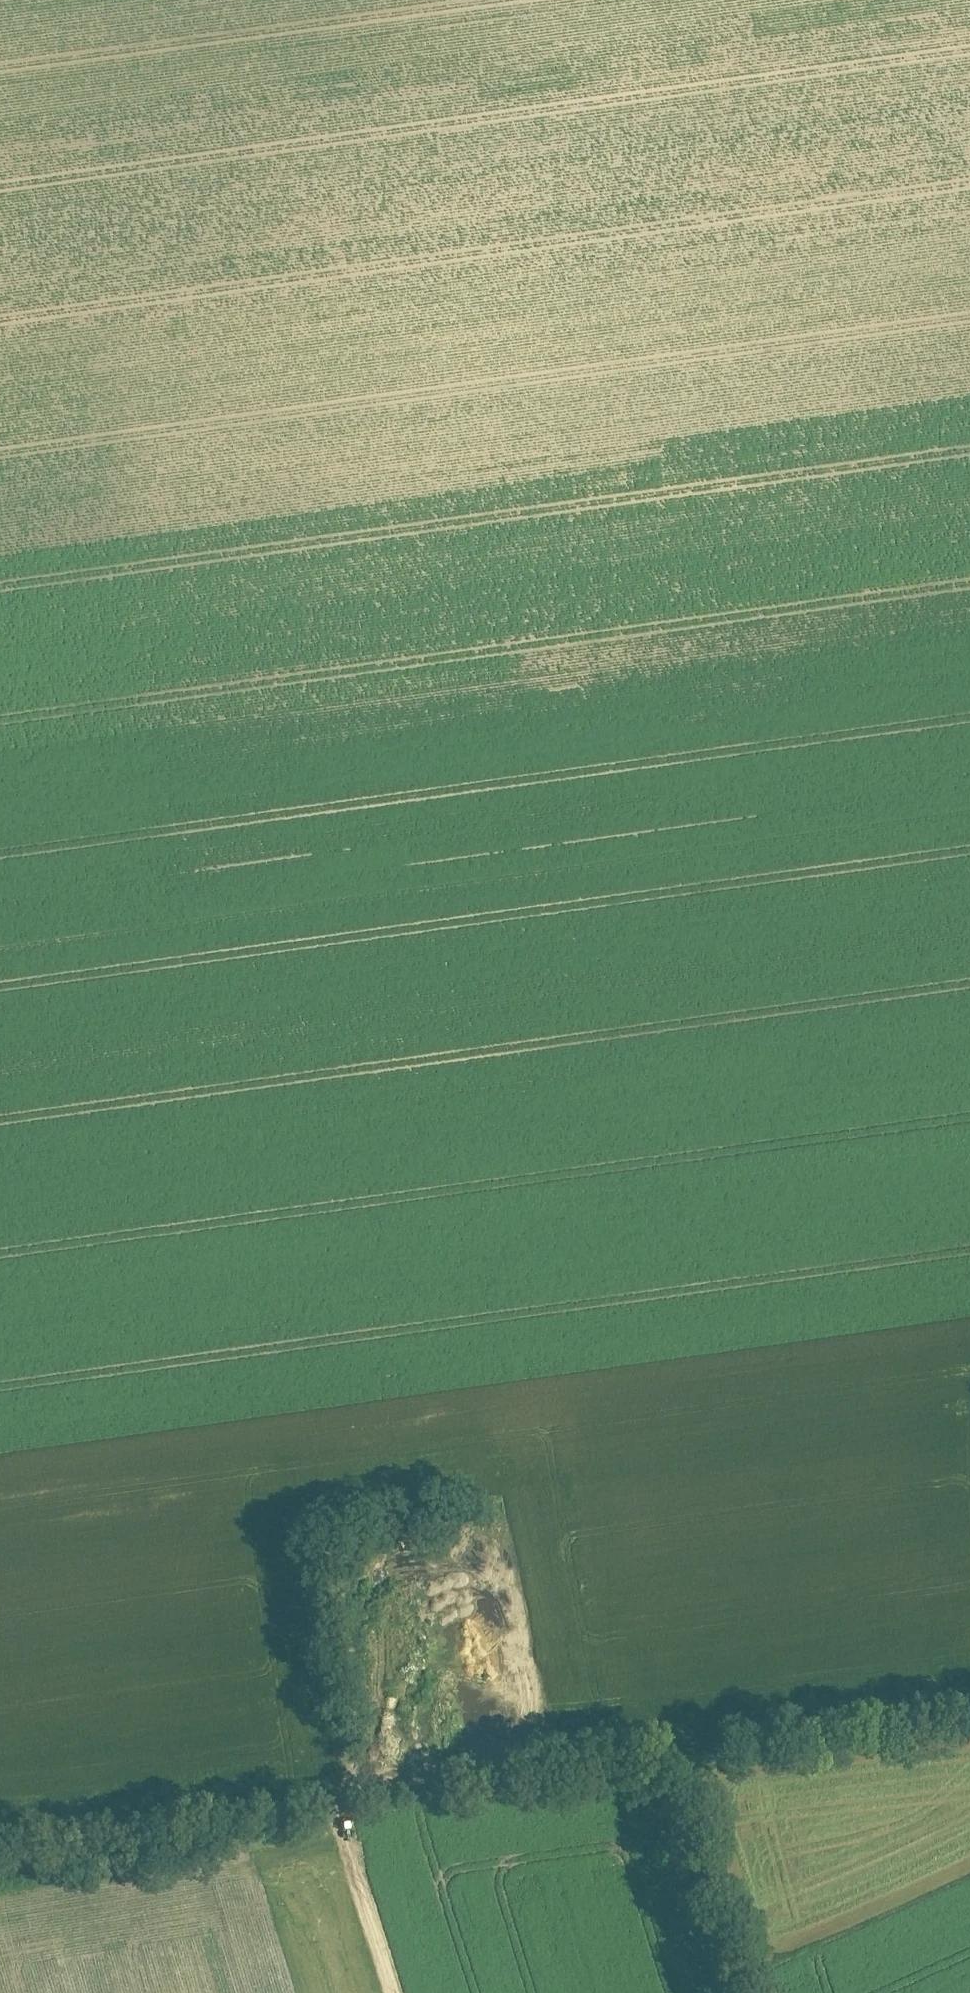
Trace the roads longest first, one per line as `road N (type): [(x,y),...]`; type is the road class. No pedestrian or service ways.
road 1 (track): [(384,1992),(345,1841),(357,1761)]

